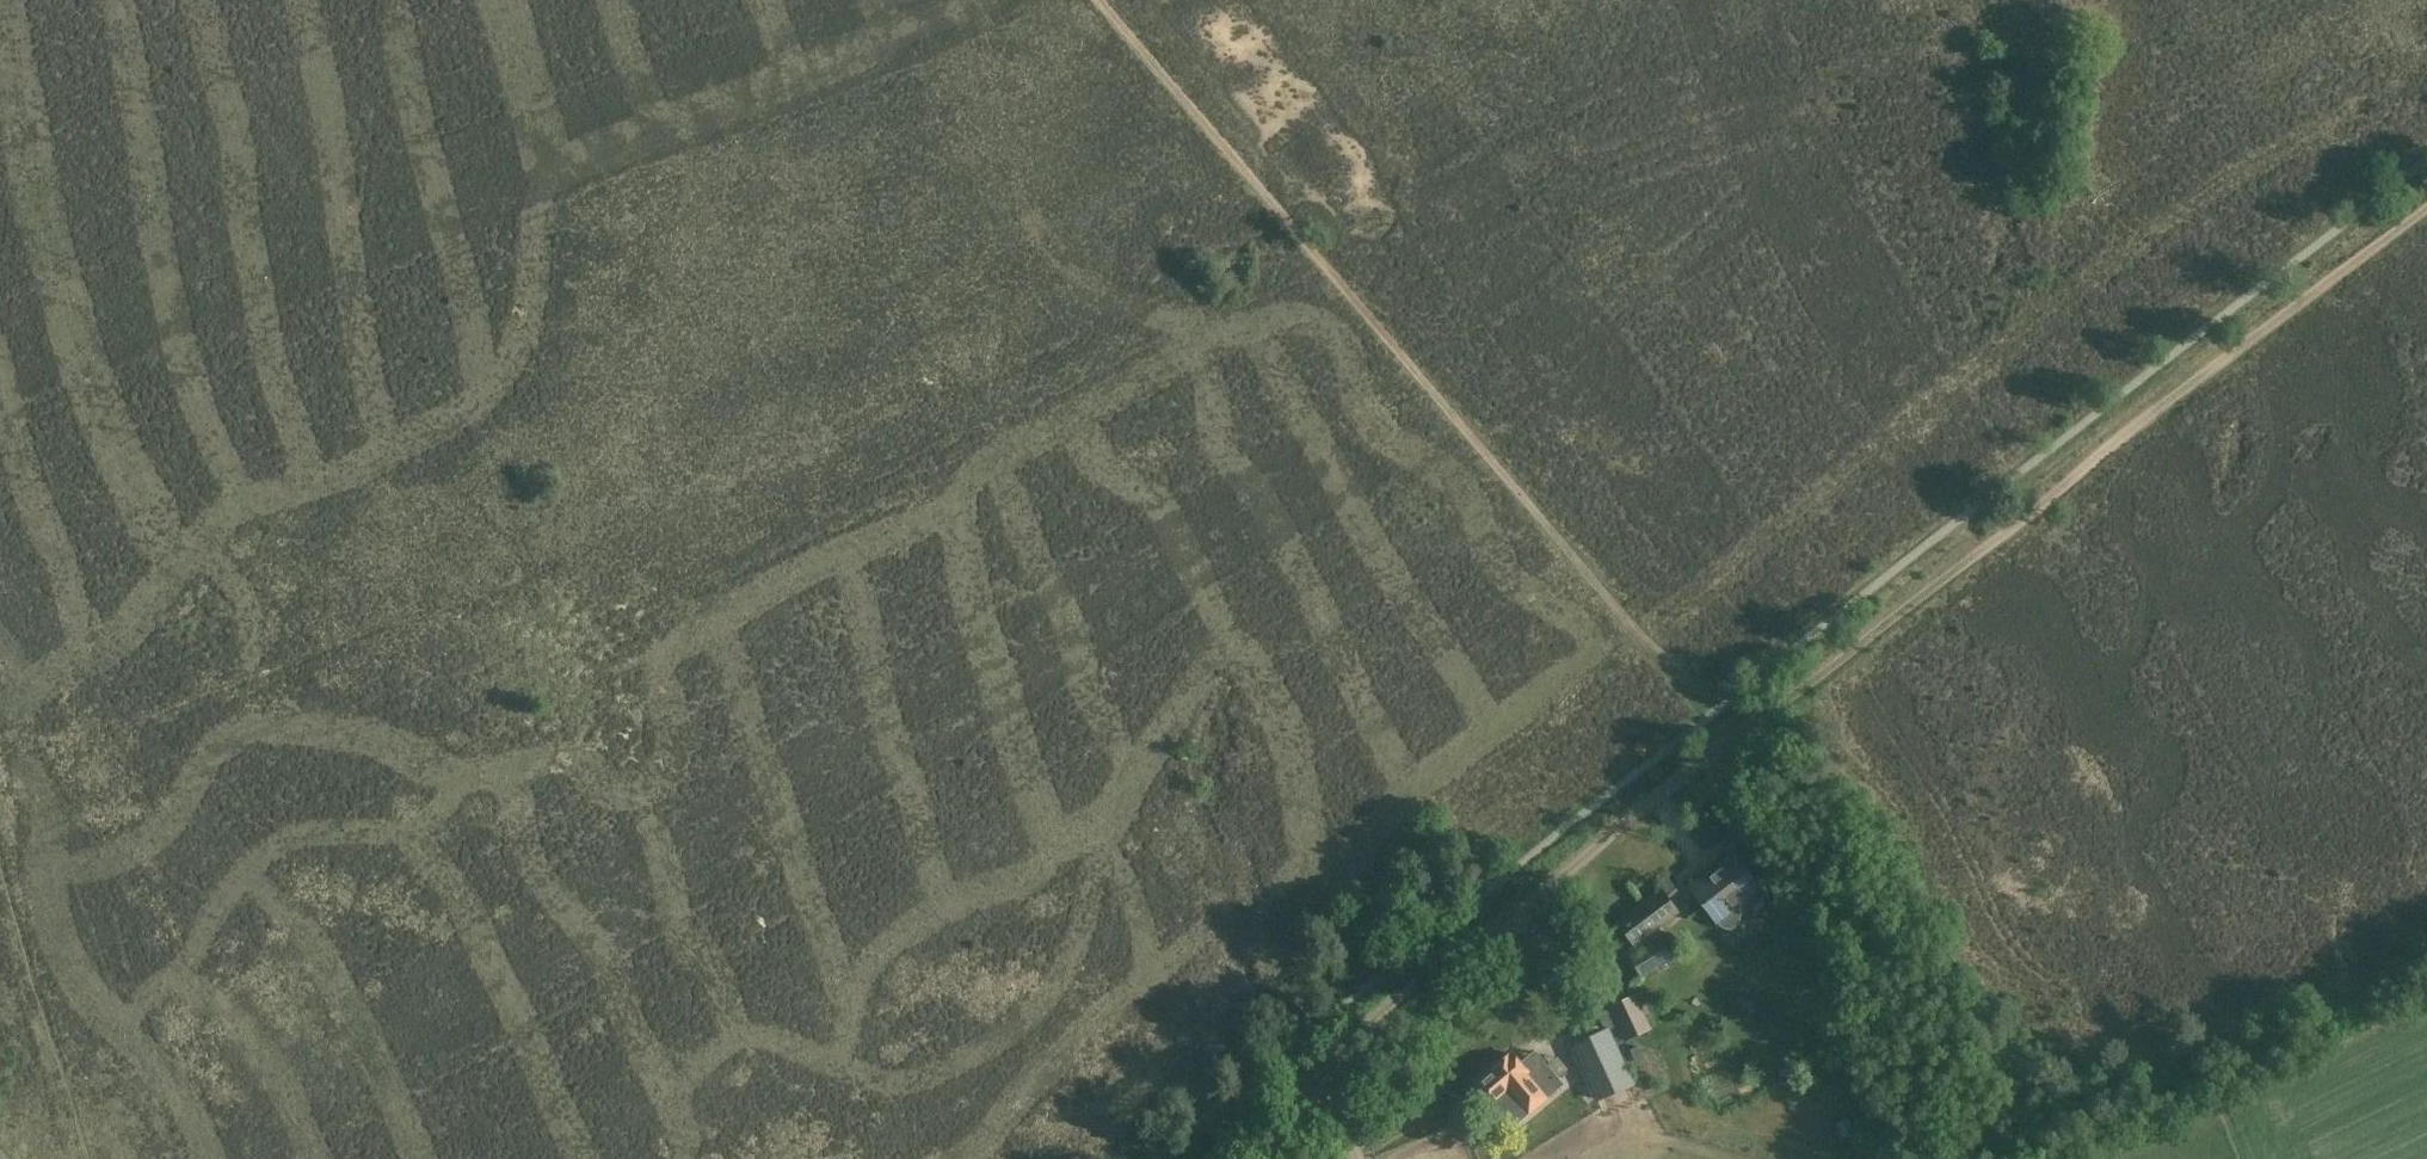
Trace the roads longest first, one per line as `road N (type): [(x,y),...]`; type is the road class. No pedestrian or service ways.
road 1 (track): [(1100,0),(1736,739)]
road 2 (track): [(1736,739),(2426,204)]
road 3 (track): [(1209,1158),(1736,739)]

